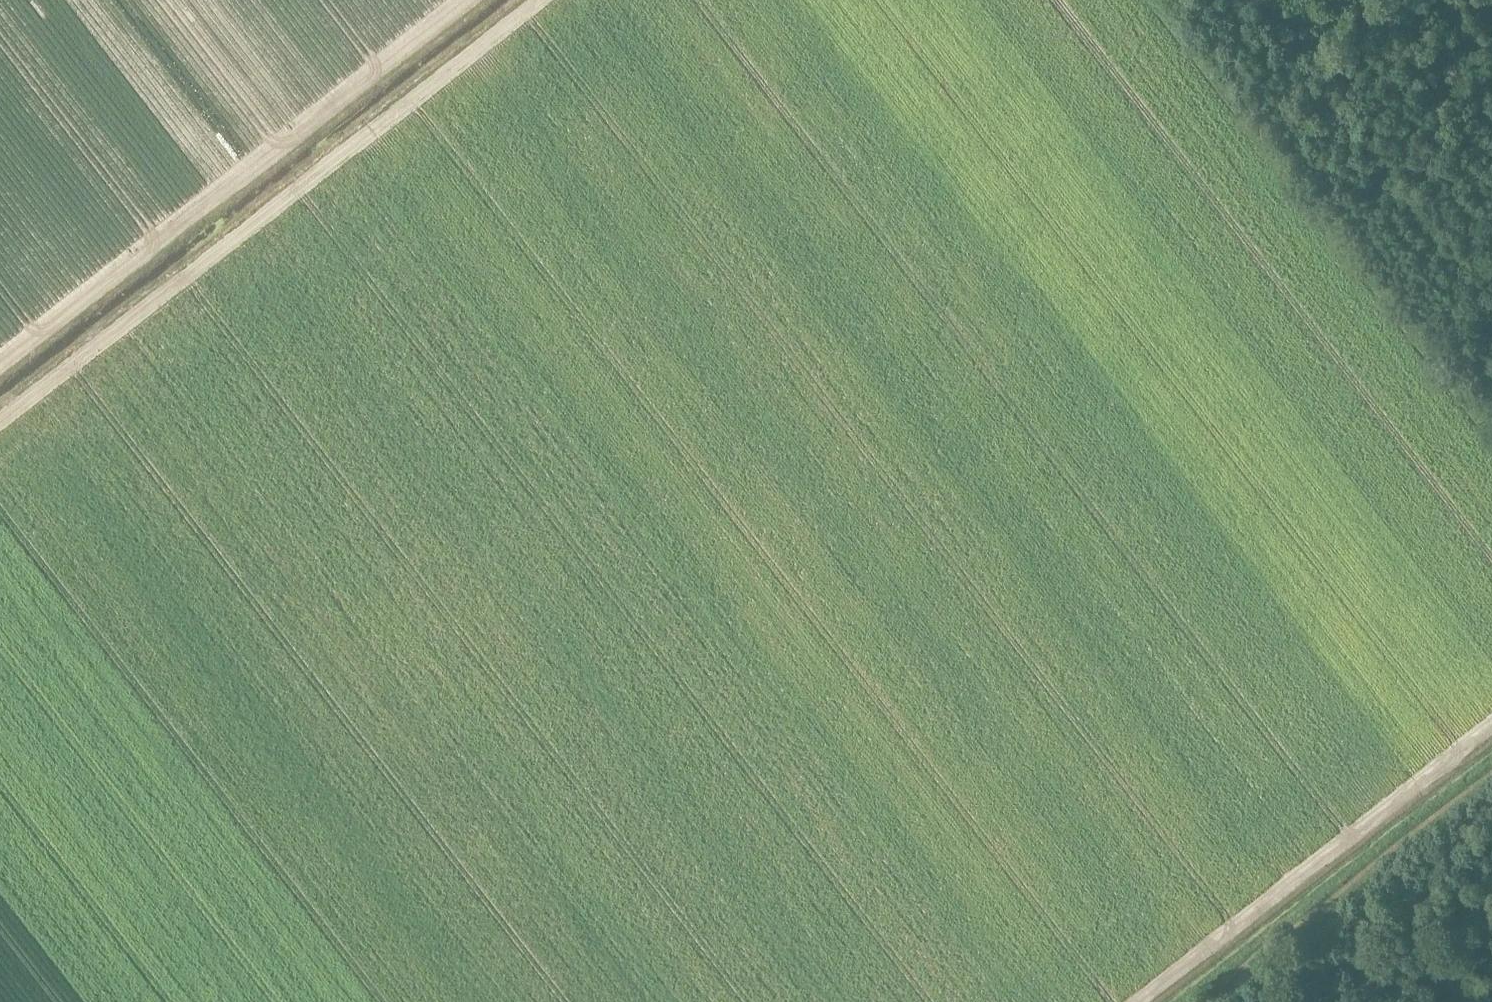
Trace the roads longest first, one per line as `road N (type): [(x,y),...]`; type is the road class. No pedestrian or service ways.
road 1 (track): [(1202,1001),(1491,771)]
road 2 (track): [(1363,0),(1246,86)]

